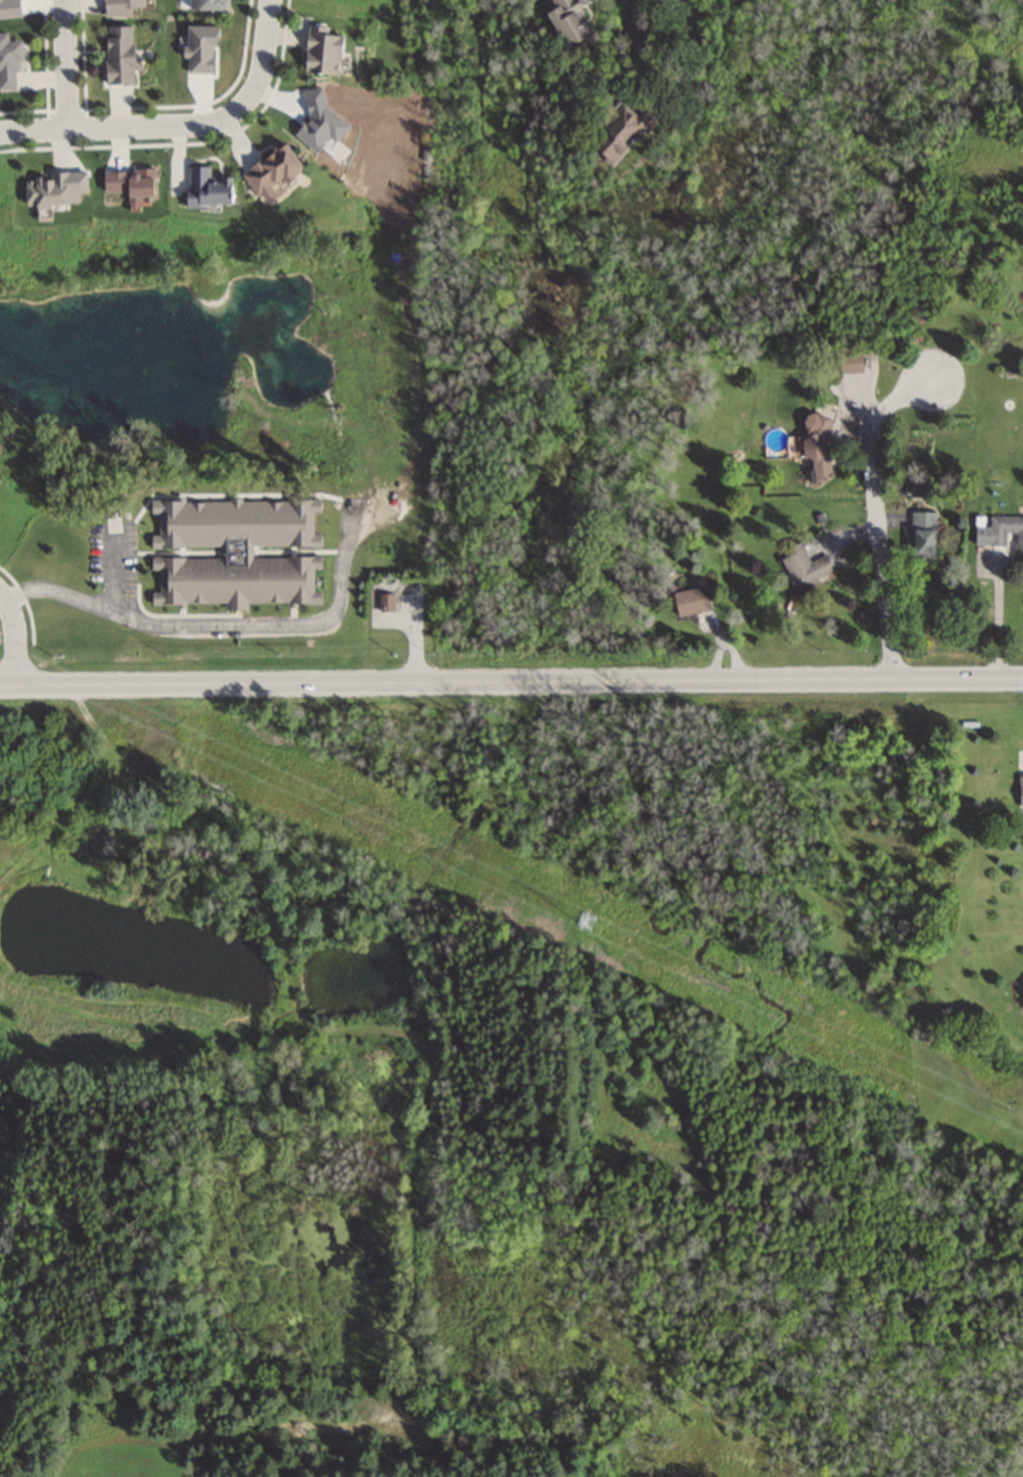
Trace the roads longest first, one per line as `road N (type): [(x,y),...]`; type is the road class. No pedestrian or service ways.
road 1 (tertiary): [(0,685),(1022,677)]
road 2 (residential): [(0,134),(221,121),(256,88),(271,0)]
road 3 (residential): [(899,679),(874,438),(883,415),(936,375)]
road 4 (residential): [(69,130),(65,0)]

